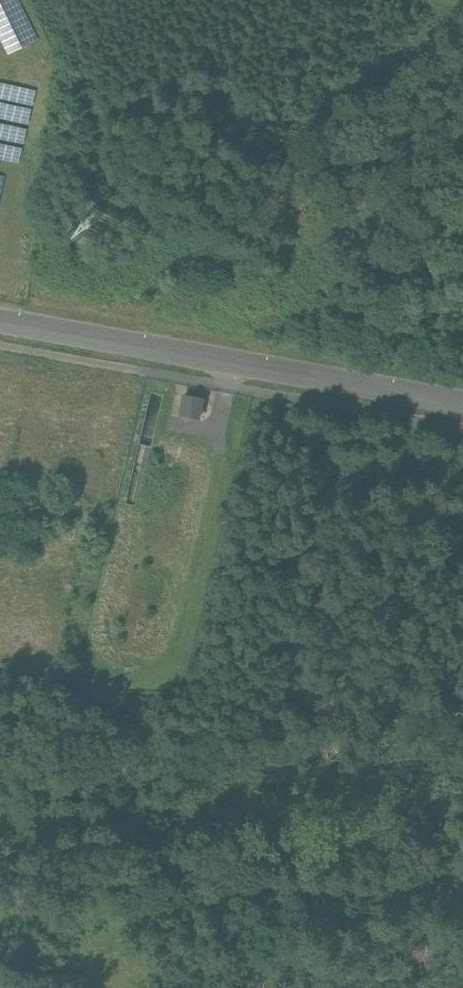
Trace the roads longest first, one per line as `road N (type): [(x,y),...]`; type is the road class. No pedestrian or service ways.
road 1 (unclassified): [(462,400),(0,319)]

